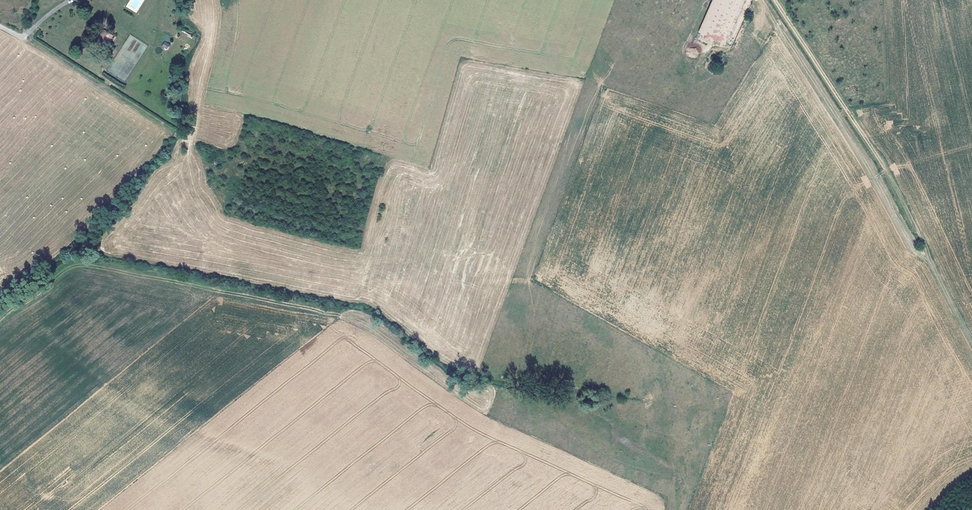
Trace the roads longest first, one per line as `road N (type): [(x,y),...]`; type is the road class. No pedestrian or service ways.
road 1 (track): [(774,0),(884,168),(971,344)]

